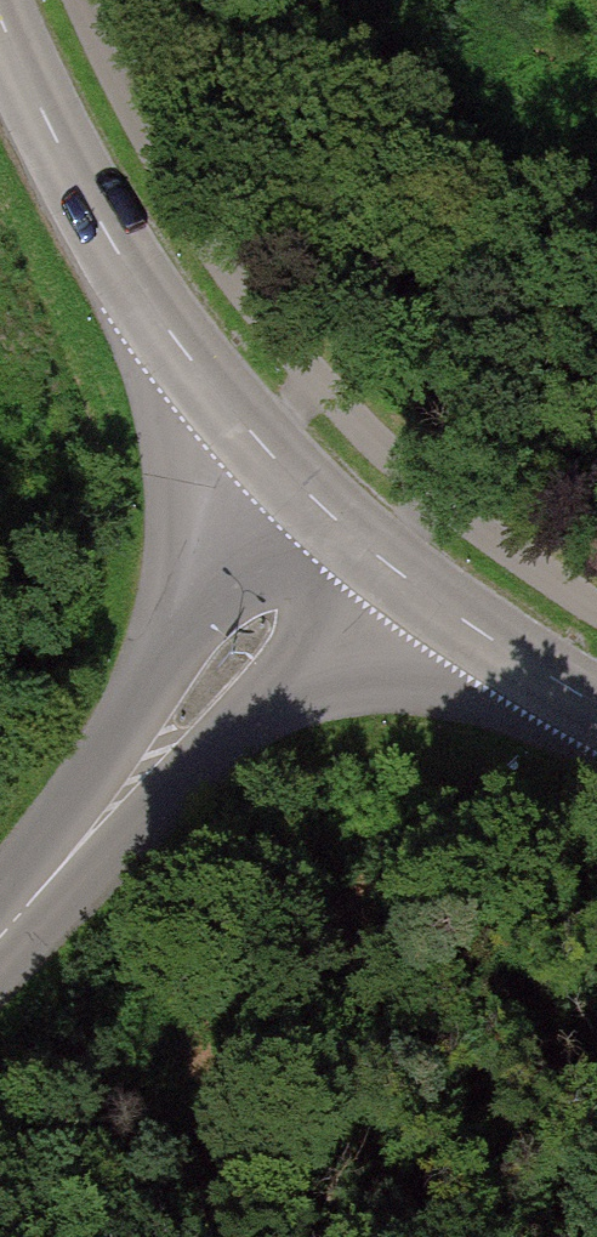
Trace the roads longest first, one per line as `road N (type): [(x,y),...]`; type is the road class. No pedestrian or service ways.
road 1 (unclassified): [(266,449),(27,908)]
road 2 (tertiary): [(266,449),(194,363),(57,153),(0,10)]
road 3 (unclassified): [(27,908),(320,668),(401,575)]
road 4 (tertiary): [(596,704),(514,659),(401,575)]
road 5 (tertiary): [(401,575),(266,449)]

